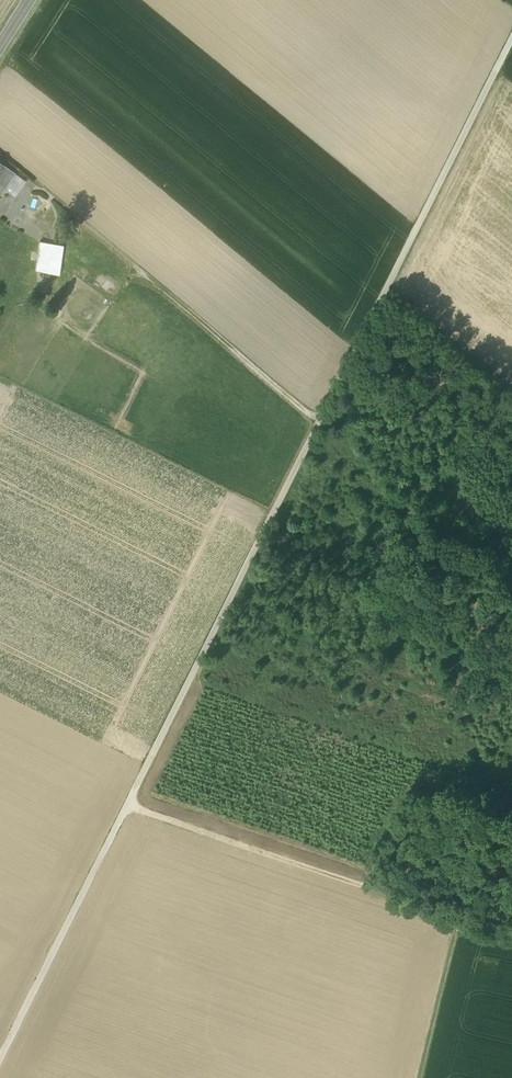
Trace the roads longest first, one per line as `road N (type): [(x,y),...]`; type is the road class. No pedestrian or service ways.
road 1 (track): [(0,1058),(511,41)]
road 2 (track): [(126,807),(511,930)]
road 3 (track): [(420,1077),(458,918)]

